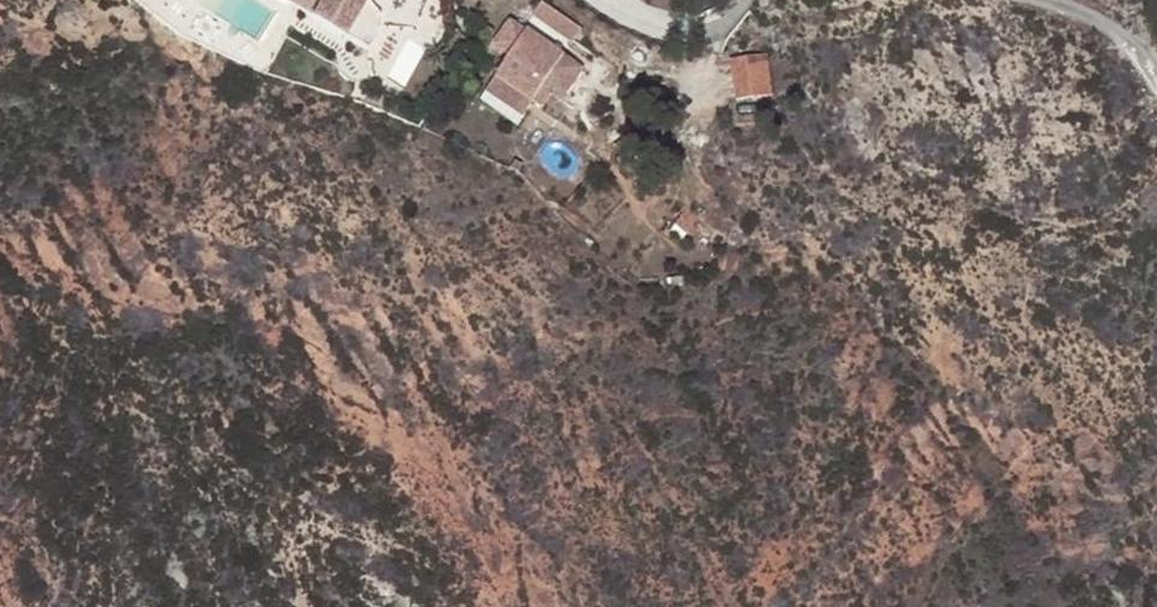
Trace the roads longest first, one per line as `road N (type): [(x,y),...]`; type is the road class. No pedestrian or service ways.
road 1 (residential): [(1156,77),(1135,46),(1097,18),(1042,0)]

